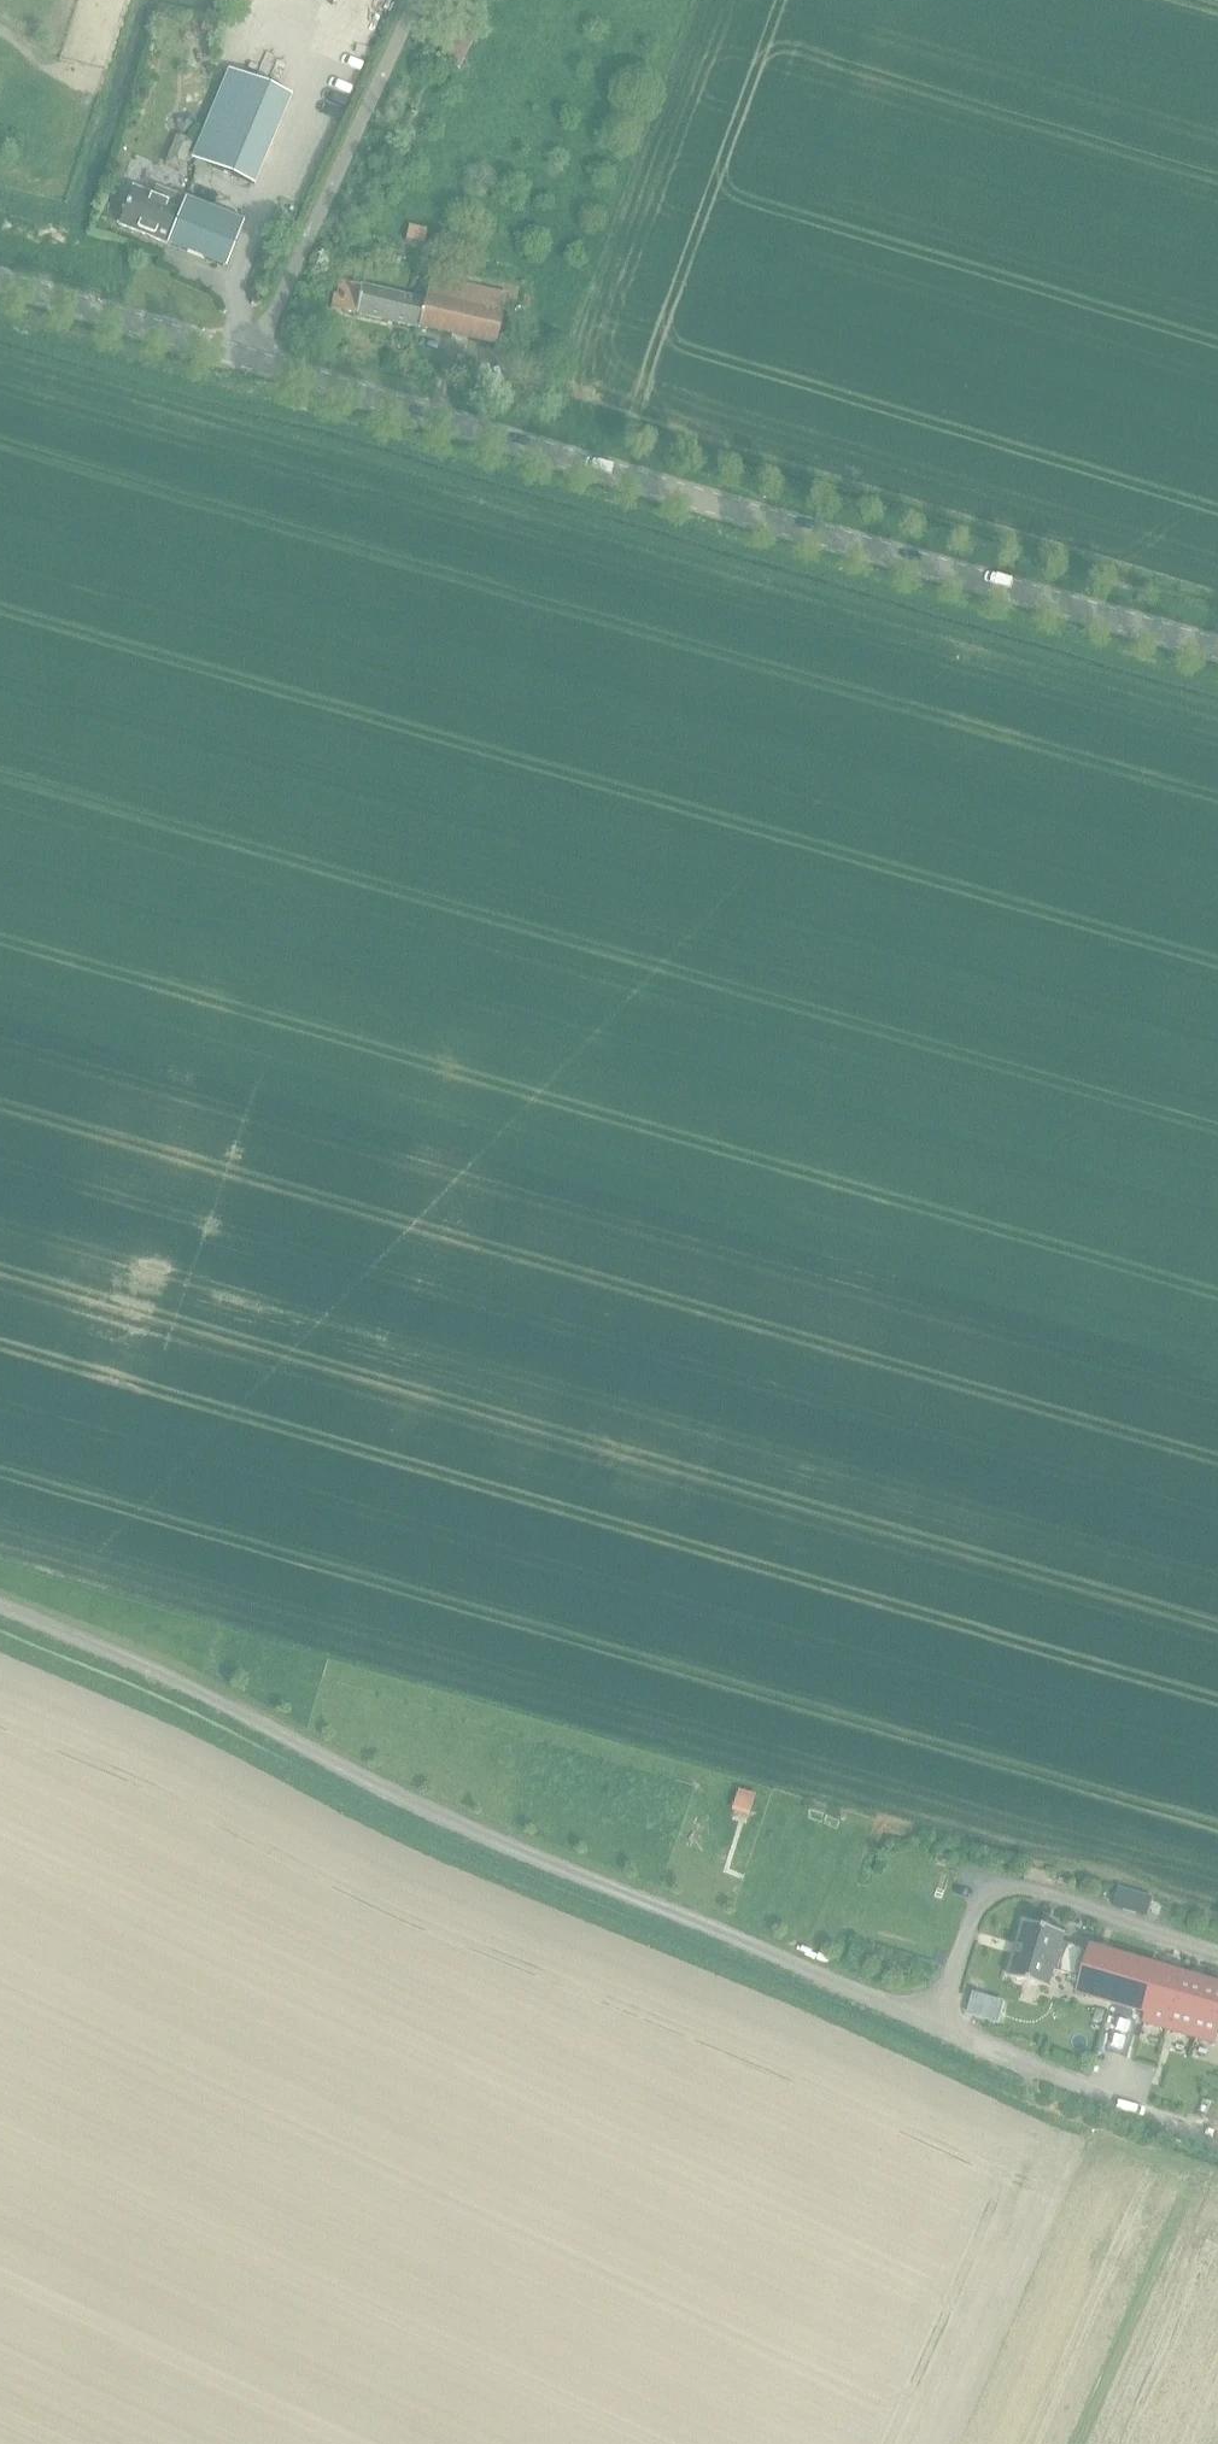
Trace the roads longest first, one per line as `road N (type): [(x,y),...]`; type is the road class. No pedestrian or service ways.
road 1 (tertiary): [(1217,643),(683,495),(0,278)]

